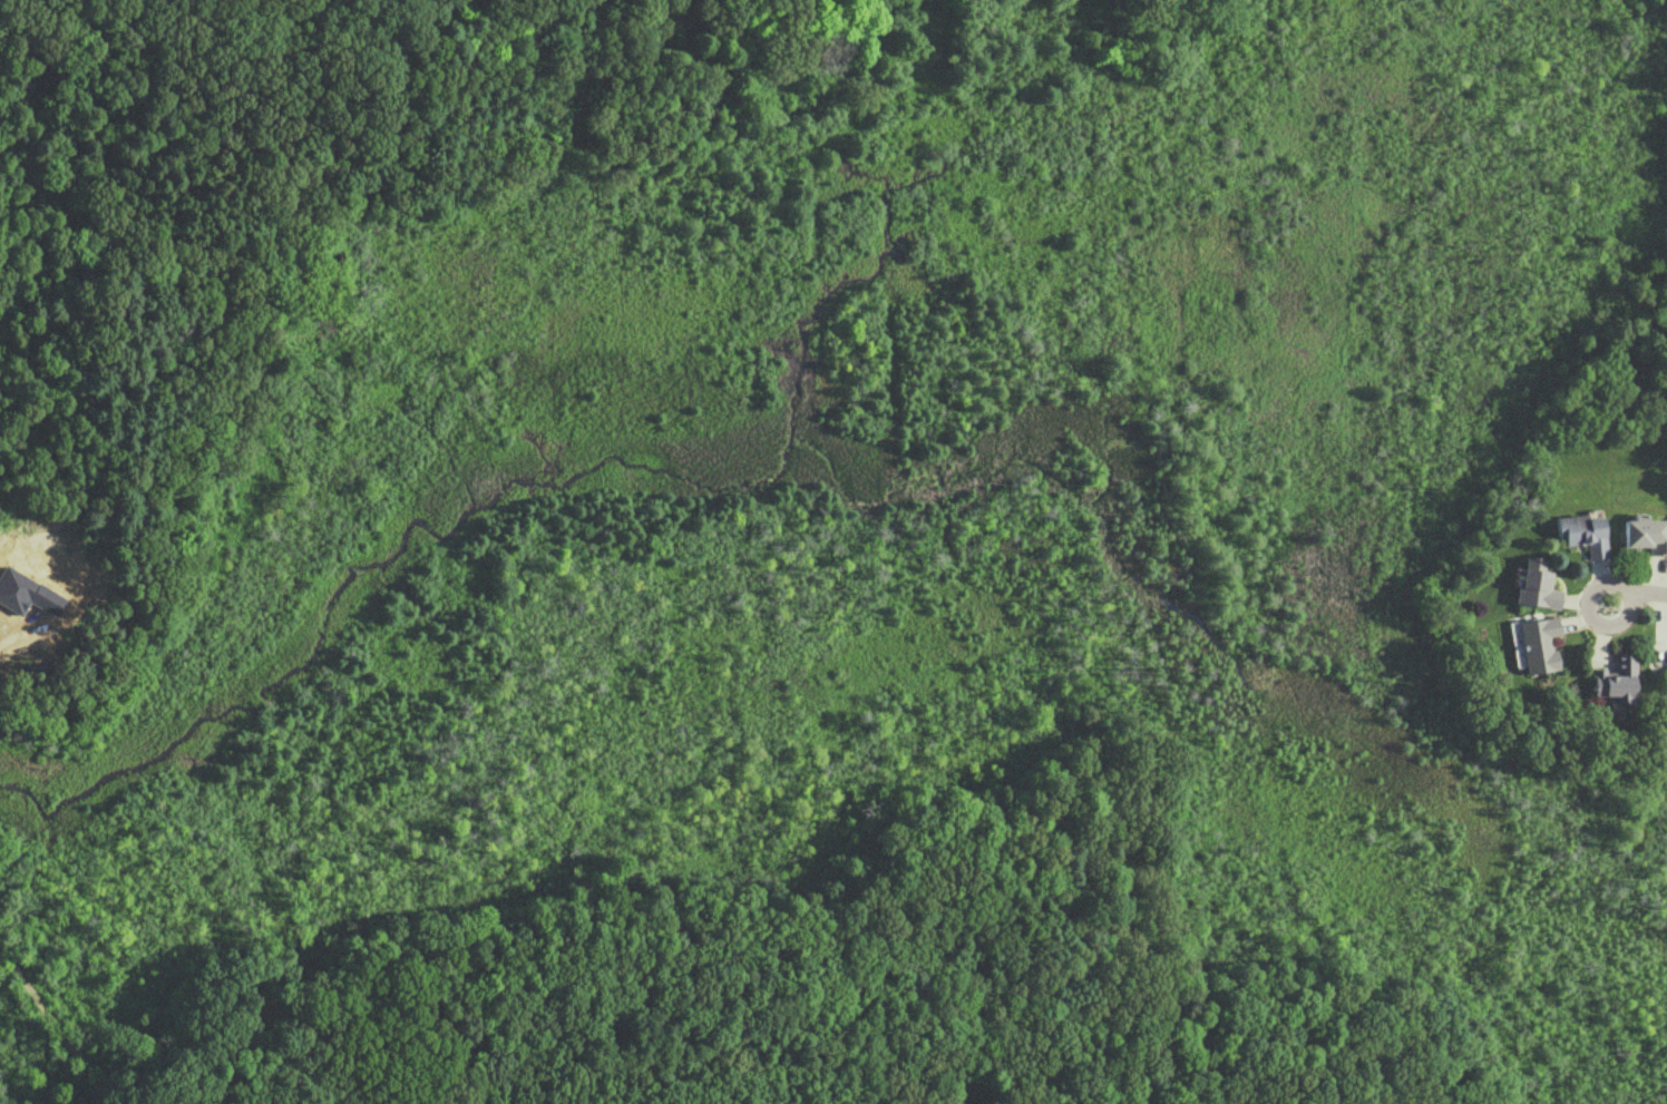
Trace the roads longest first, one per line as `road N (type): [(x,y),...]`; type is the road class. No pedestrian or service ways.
road 1 (residential): [(0,947),(71,1045),(120,1078),(179,1066),(218,1044)]
road 2 (residential): [(1630,603),(1626,623),(1614,629),(1590,616),(1589,603),(1602,589),(1616,588),(1630,603)]

